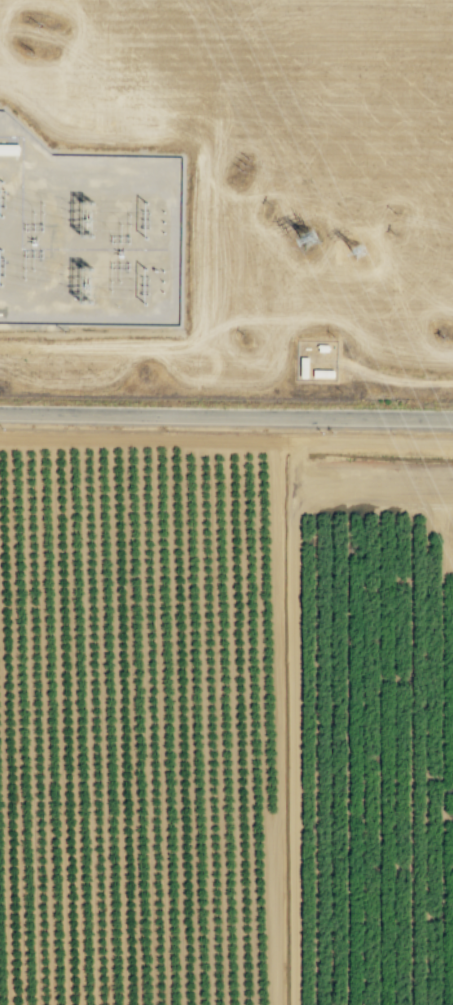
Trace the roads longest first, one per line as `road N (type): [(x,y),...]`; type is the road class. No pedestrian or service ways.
road 1 (track): [(279,1004),(274,443)]
road 2 (track): [(304,485),(292,528),(295,1004)]
road 3 (tertiary): [(0,414),(452,421)]
road 4 (track): [(452,443),(0,437)]
road 5 (track): [(452,491),(304,485),(293,442)]

